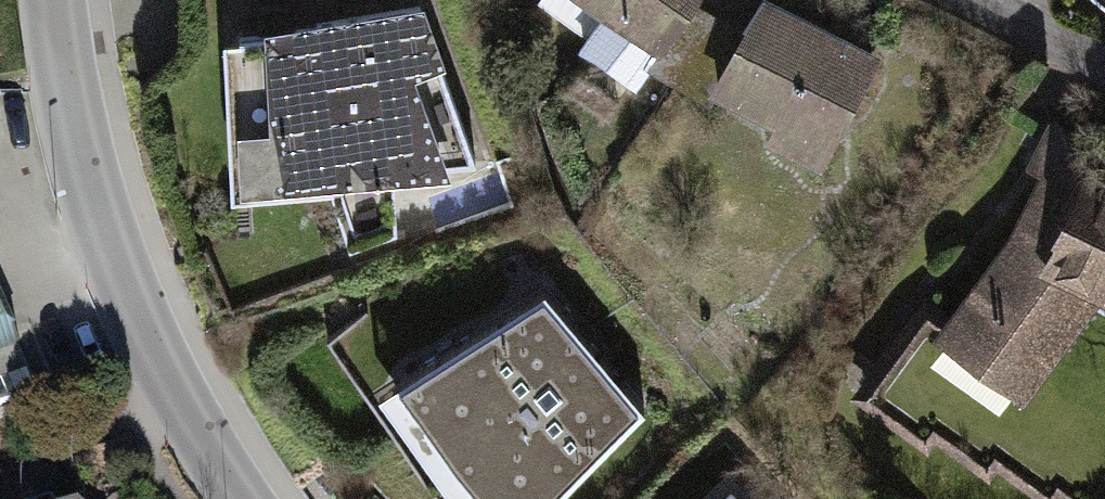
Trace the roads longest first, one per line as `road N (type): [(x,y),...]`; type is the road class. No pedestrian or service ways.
road 1 (secondary): [(51,0),(79,150),(110,253),(185,407),(243,498)]
road 2 (residential): [(969,0),(1104,70)]

